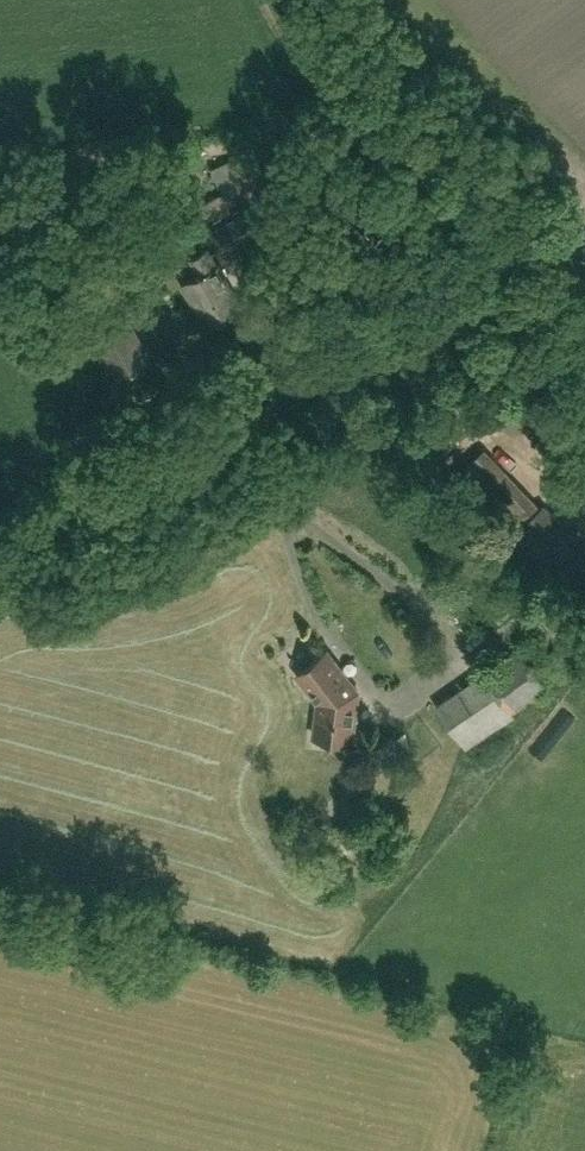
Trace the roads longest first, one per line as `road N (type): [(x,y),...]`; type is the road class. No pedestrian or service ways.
road 1 (unclassified): [(0,554),(529,251)]
road 2 (residential): [(478,216),(342,80),(291,0)]

